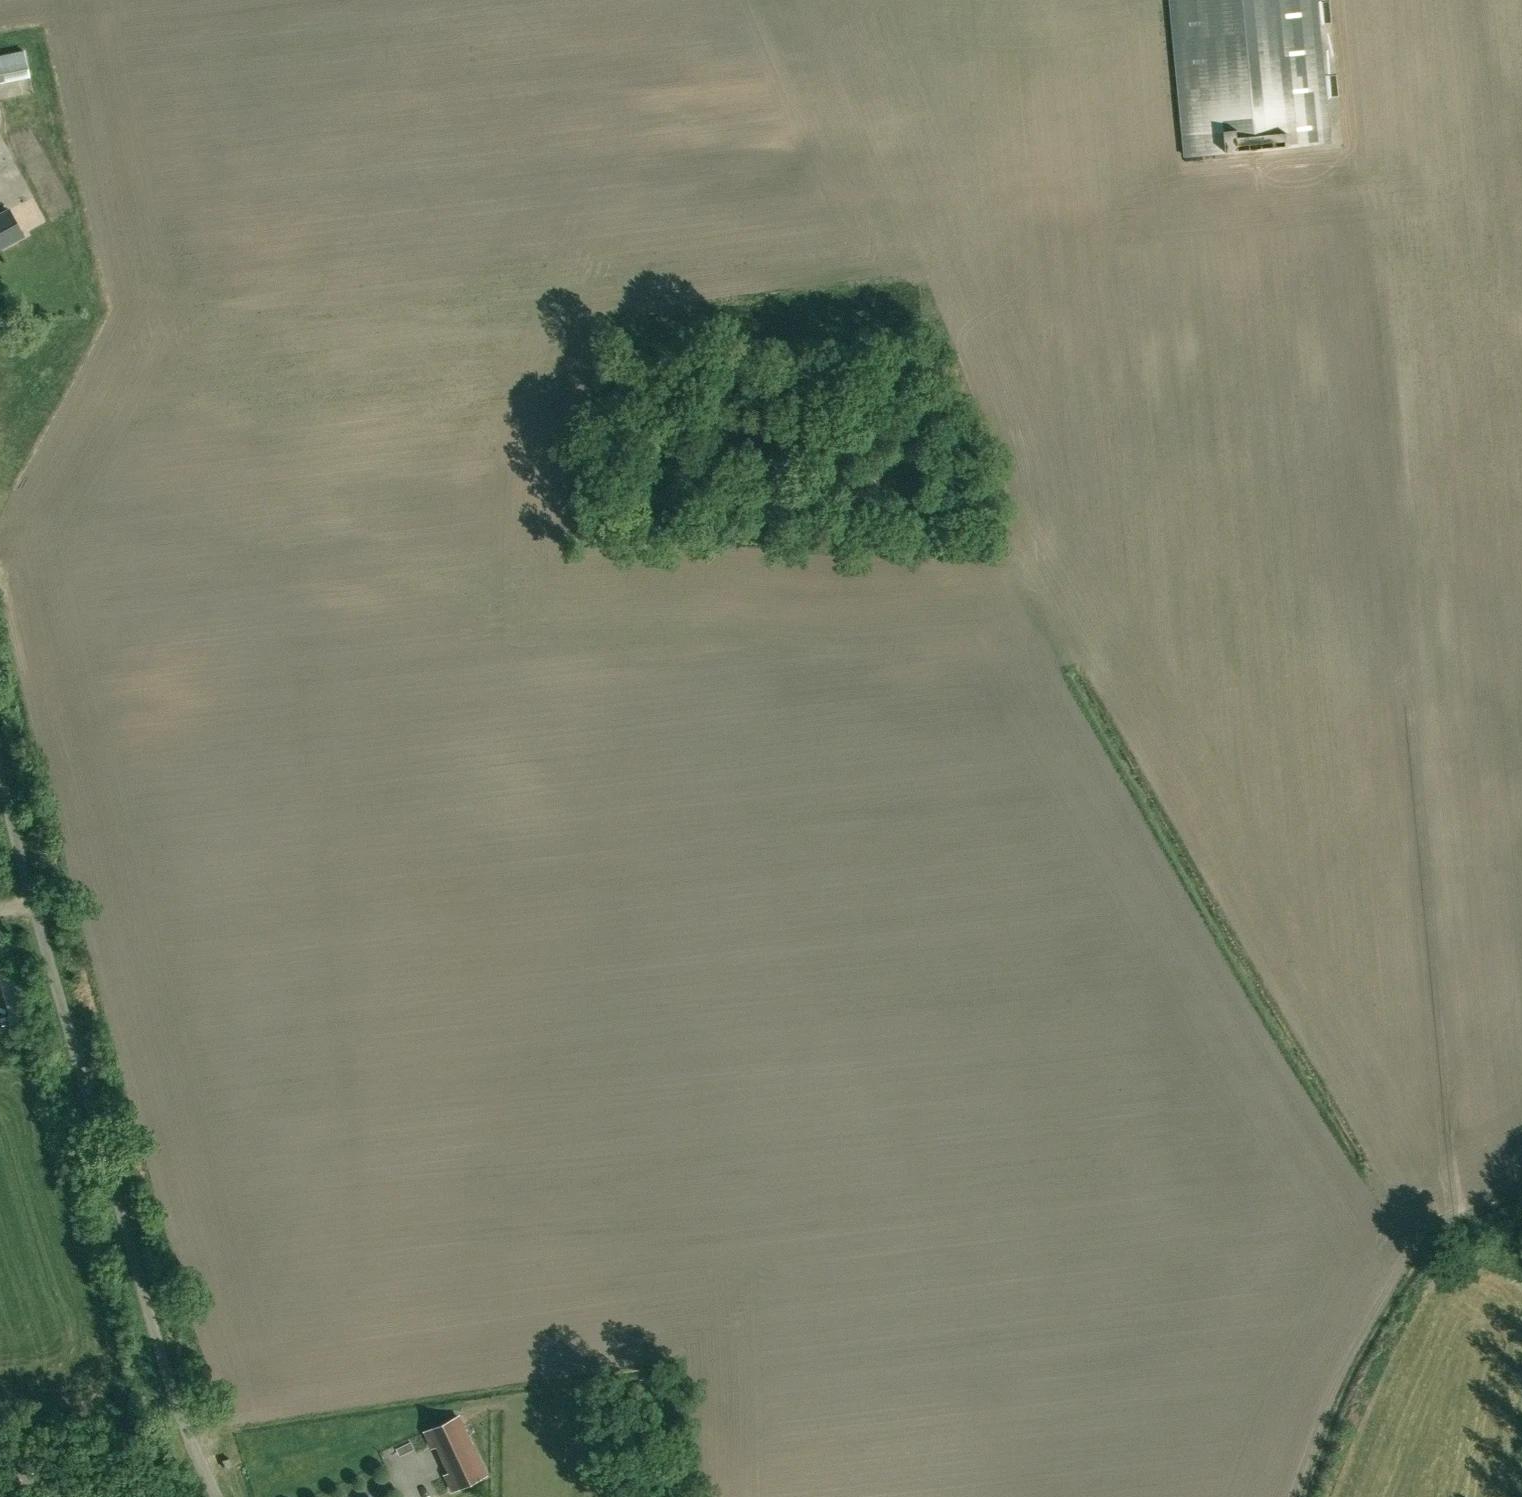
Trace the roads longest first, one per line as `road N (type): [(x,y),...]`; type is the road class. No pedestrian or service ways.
road 1 (unclassified): [(236,1496),(148,1274),(0,733)]

